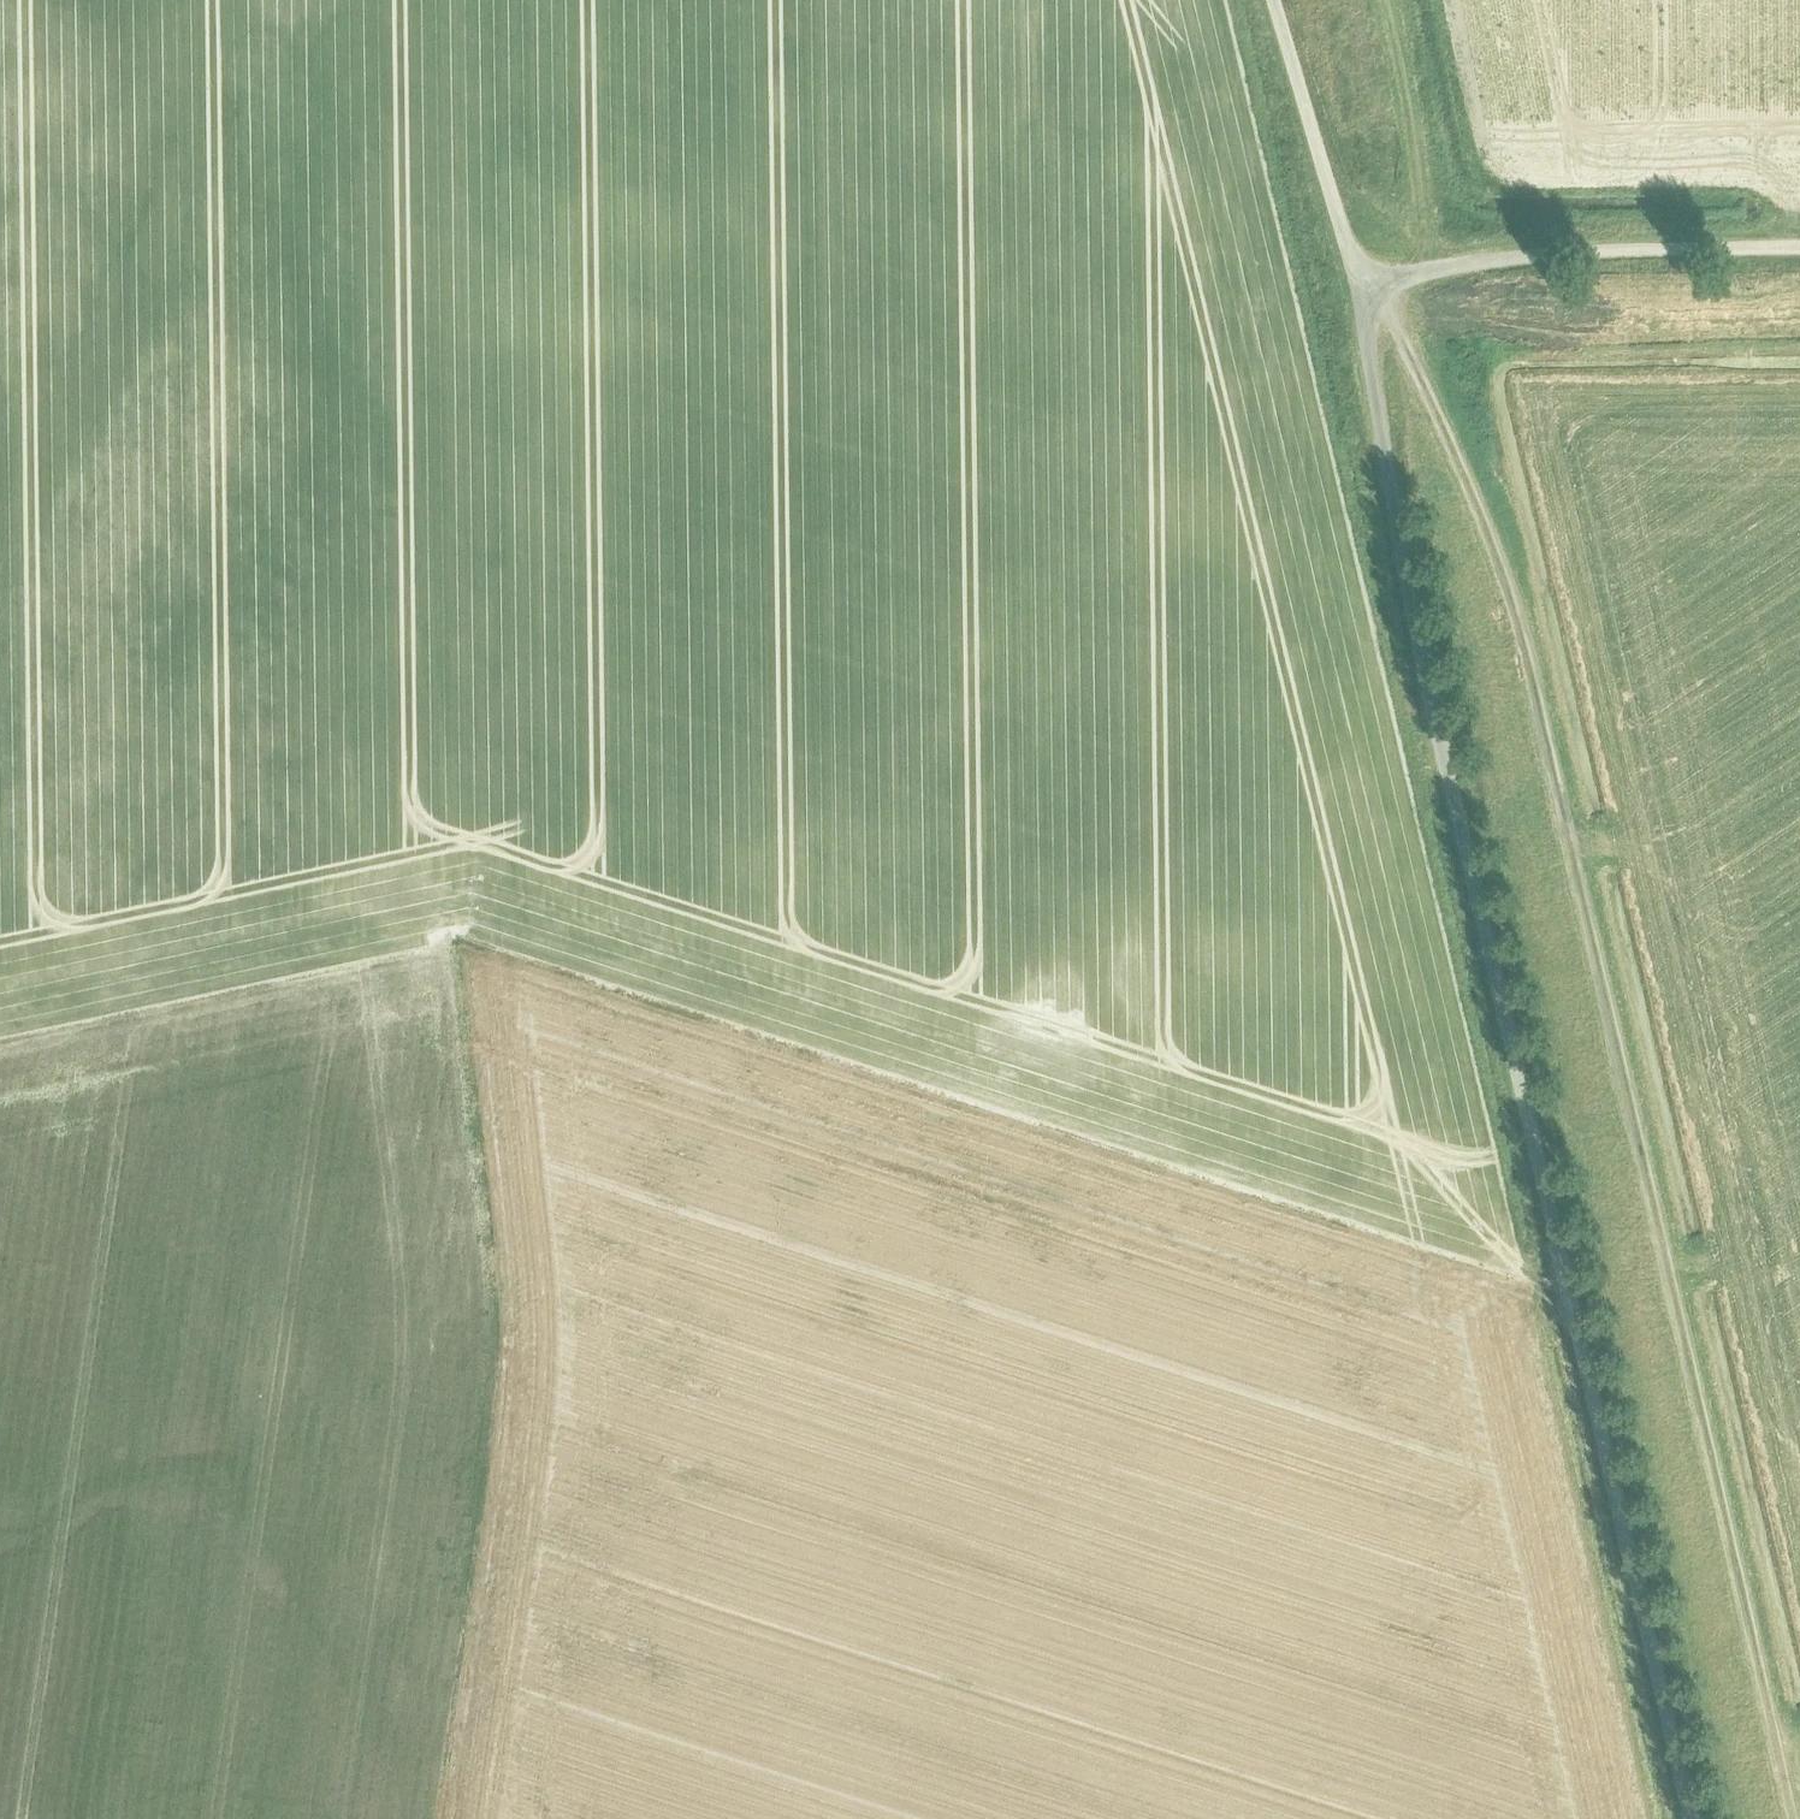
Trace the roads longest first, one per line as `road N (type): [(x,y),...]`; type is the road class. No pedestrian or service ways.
road 1 (track): [(1375,293),(1394,315),(1516,606),(1796,1818)]
road 2 (unclassified): [(1690,1818),(1413,620),(1368,352),(1375,293)]
road 3 (unclassified): [(1375,293),(1414,273),(1558,253),(1799,249)]
road 4 (unclassified): [(1375,293),(1347,249),(1272,0)]
road 5 (track): [(1414,273),(1420,210),(1380,0)]

